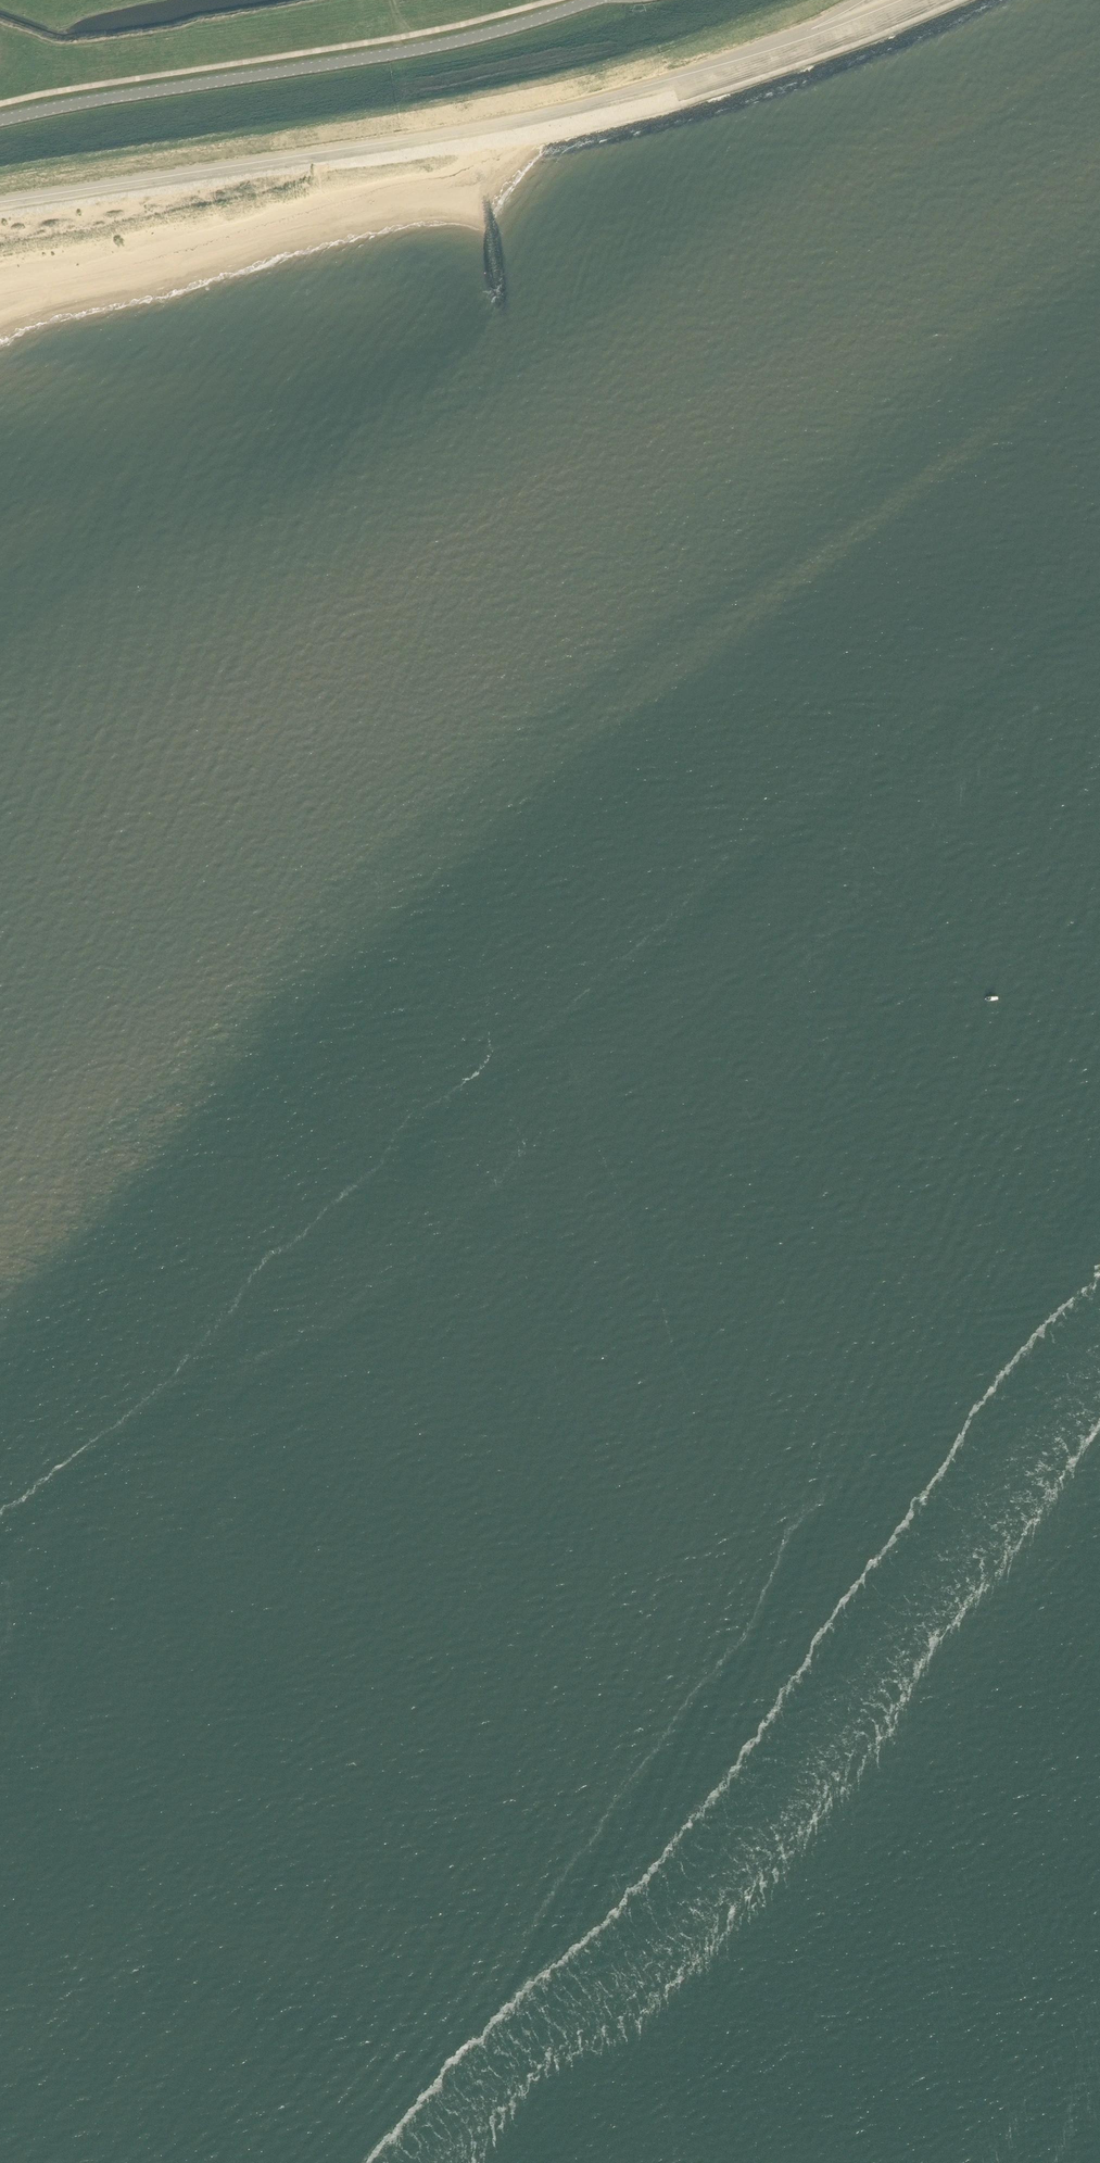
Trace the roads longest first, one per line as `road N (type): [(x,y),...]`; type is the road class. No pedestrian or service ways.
road 1 (tertiary): [(0,121),(433,46),(591,0)]

